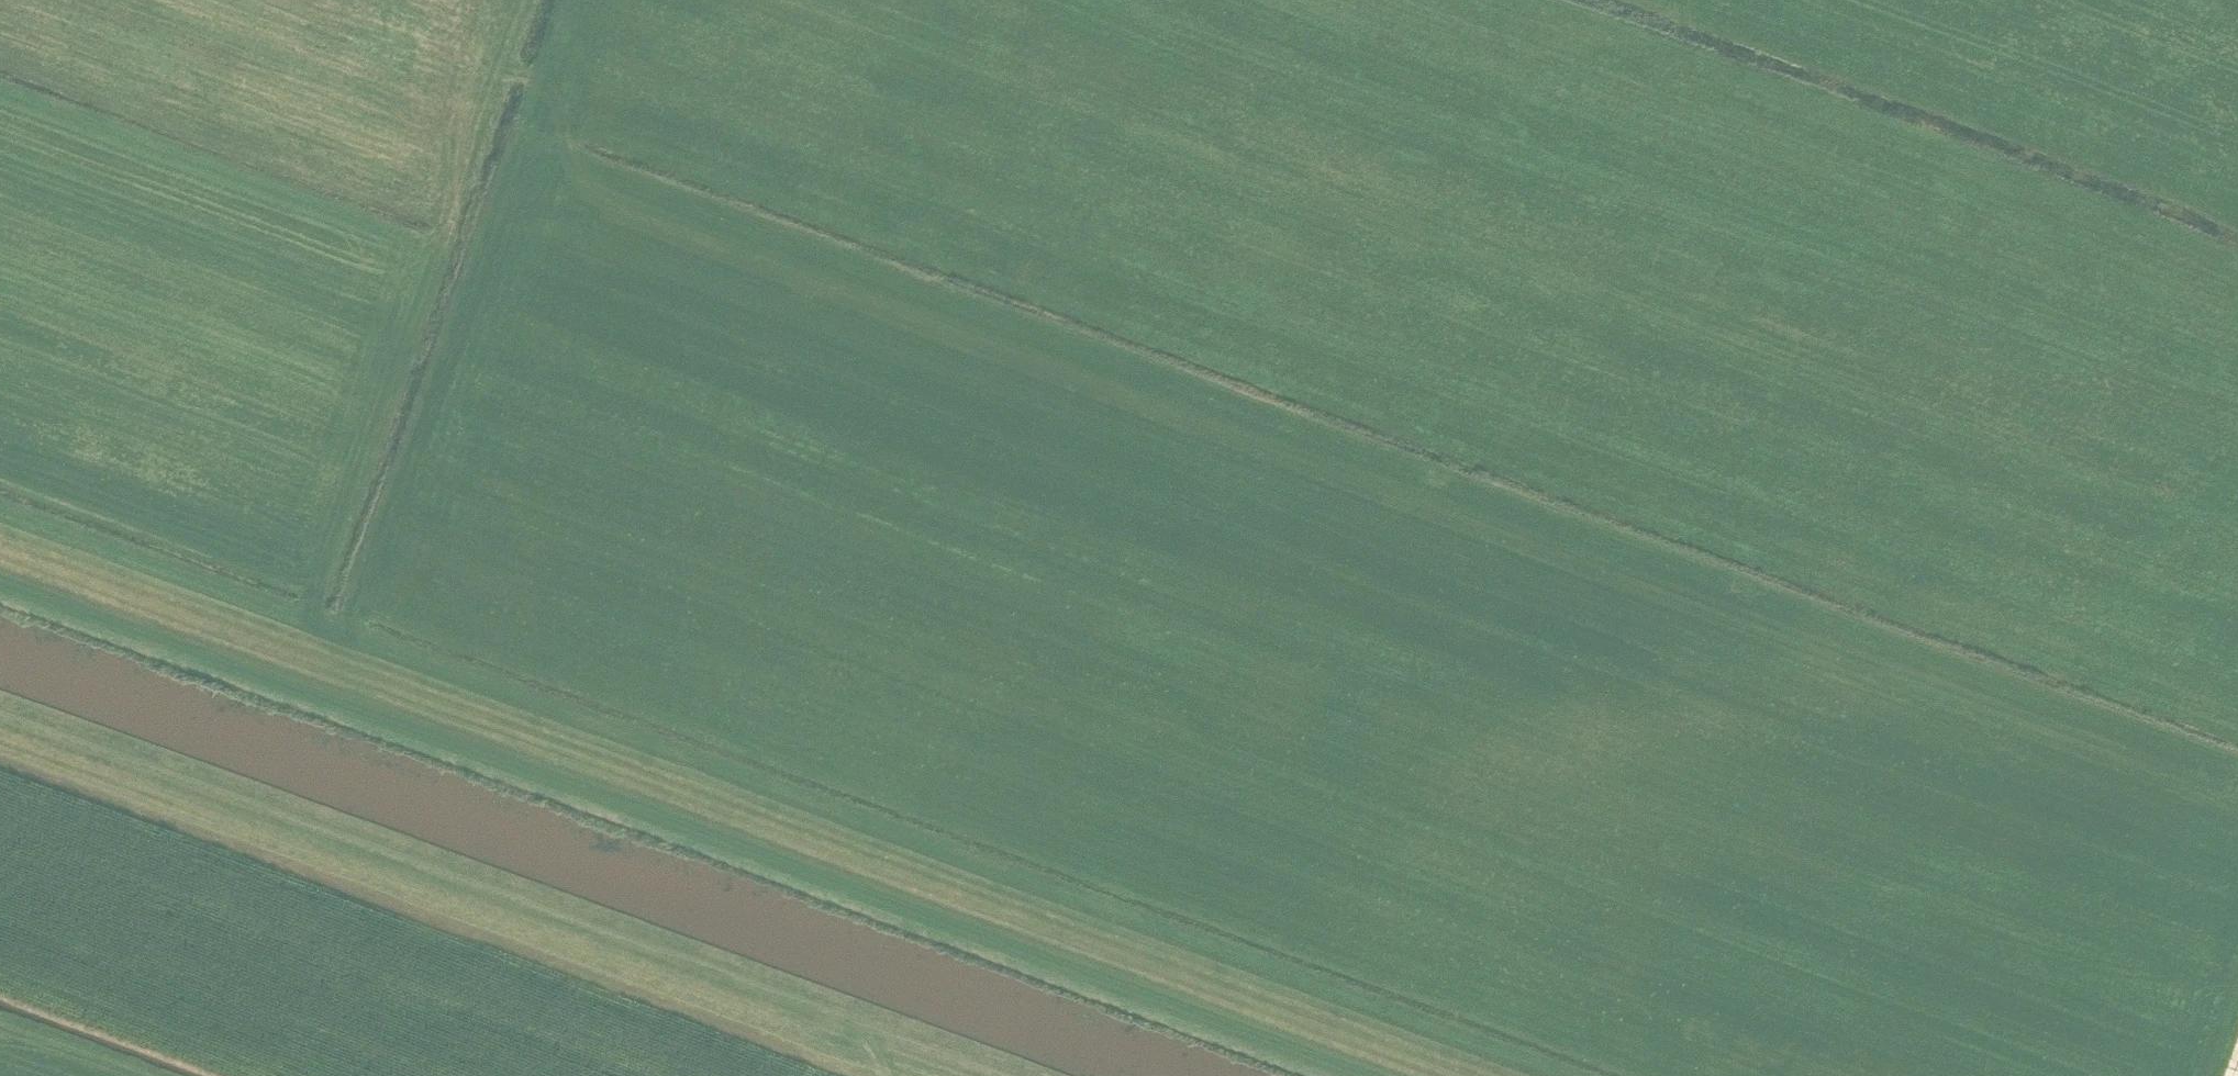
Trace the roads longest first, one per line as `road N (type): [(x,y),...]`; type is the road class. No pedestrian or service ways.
road 1 (track): [(880,1075),(867,1039),(838,1028),(0,730)]

